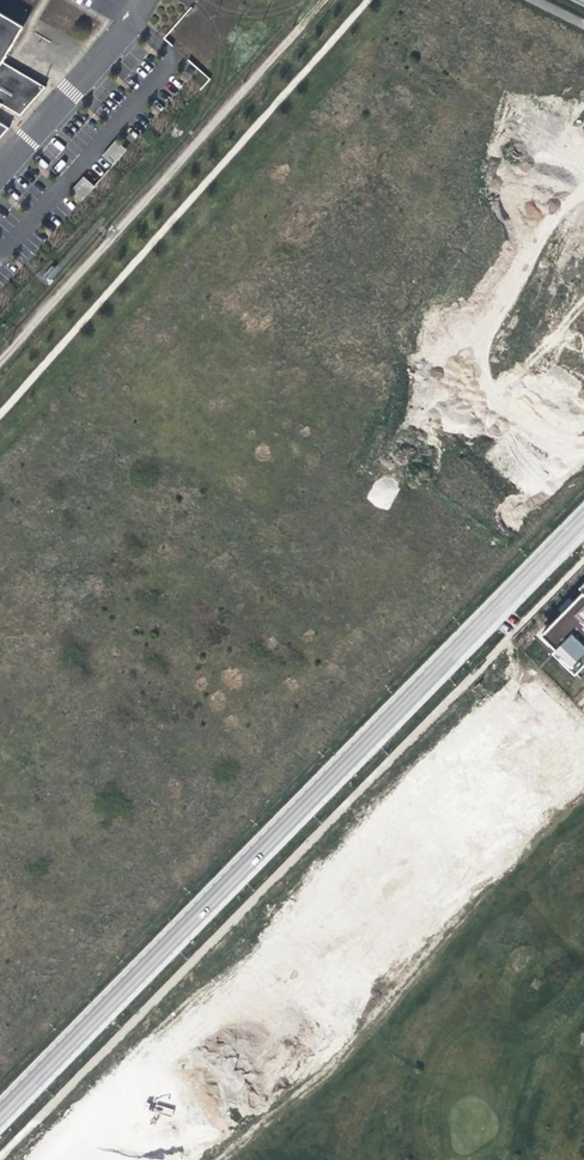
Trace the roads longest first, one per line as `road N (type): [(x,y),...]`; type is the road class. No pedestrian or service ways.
road 1 (residential): [(0,1115),(583,522)]

